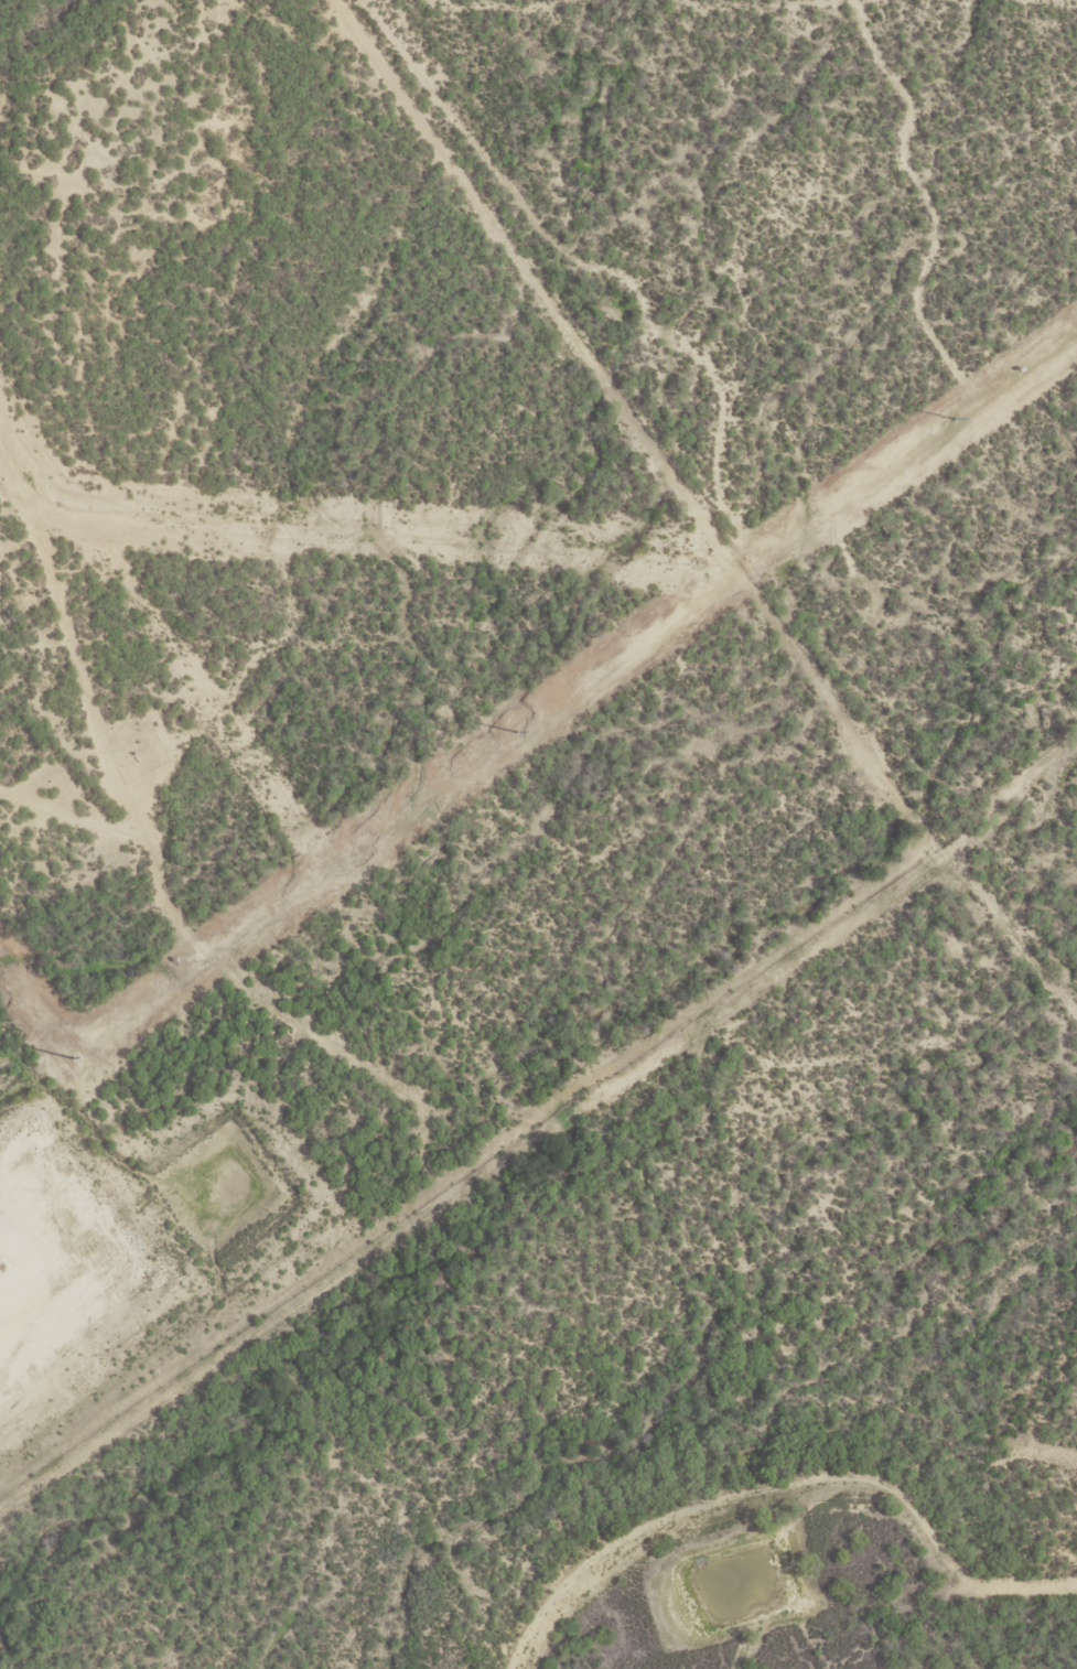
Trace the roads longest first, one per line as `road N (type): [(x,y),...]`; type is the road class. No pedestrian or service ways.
road 1 (residential): [(290,0),(358,97),(364,177),(326,273),(225,429),(187,670),(108,740),(60,810),(0,807)]

